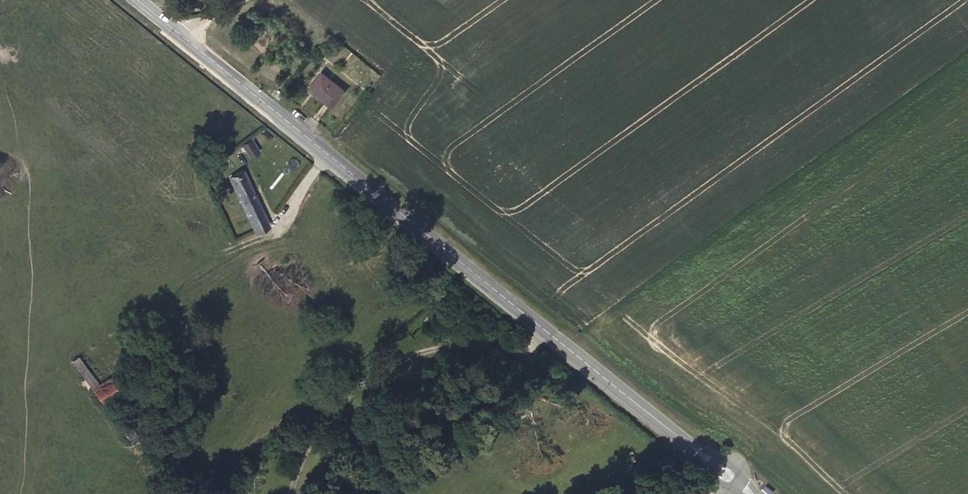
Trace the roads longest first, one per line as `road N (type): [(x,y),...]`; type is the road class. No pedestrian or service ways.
road 1 (secondary): [(180,32),(727,475)]

